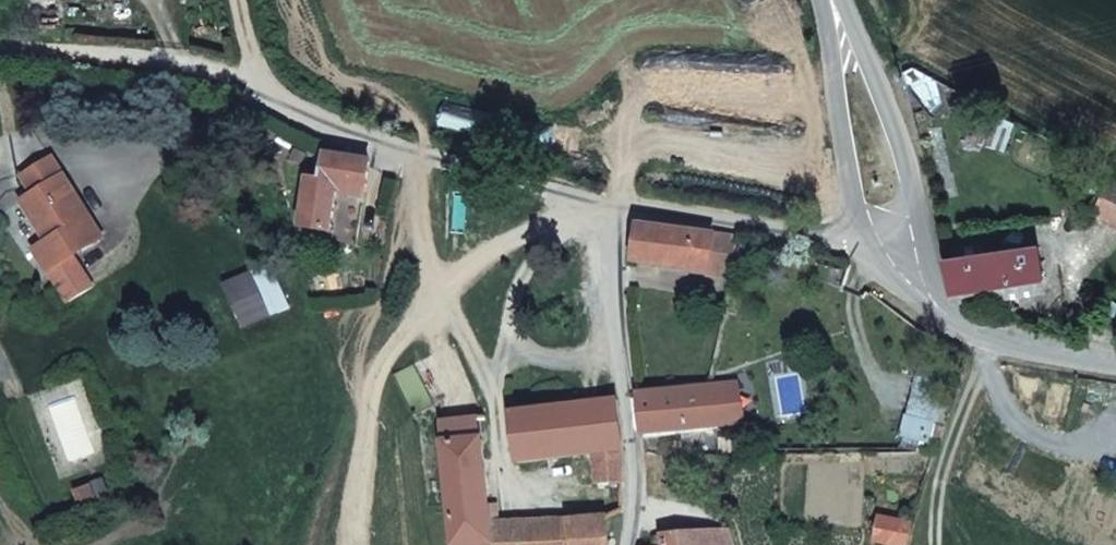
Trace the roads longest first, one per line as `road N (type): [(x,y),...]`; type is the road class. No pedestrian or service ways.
road 1 (residential): [(615,199),(416,163),(299,115),(248,83)]
road 2 (residential): [(615,199),(612,276),(642,443),(638,544)]
road 3 (track): [(248,83),(123,54),(0,50)]
road 4 (residential): [(860,230),(615,199)]
road 5 (unclassified): [(917,224),(899,122),(829,0)]
road 6 (unclassified): [(829,0),(840,149),(860,230)]
road 7 (unclassified): [(925,296),(1115,345)]

